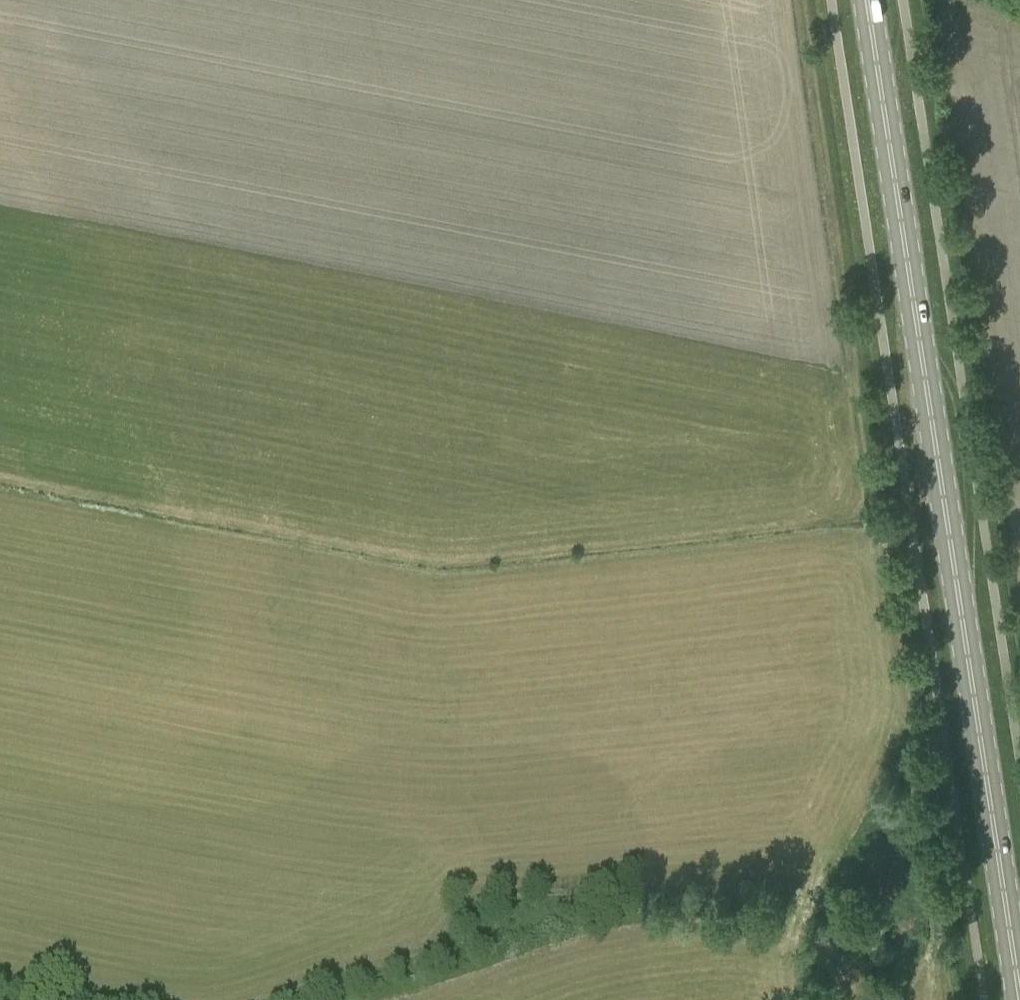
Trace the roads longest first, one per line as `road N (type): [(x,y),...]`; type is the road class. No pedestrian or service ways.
road 1 (primary): [(1019,999),(867,0)]

